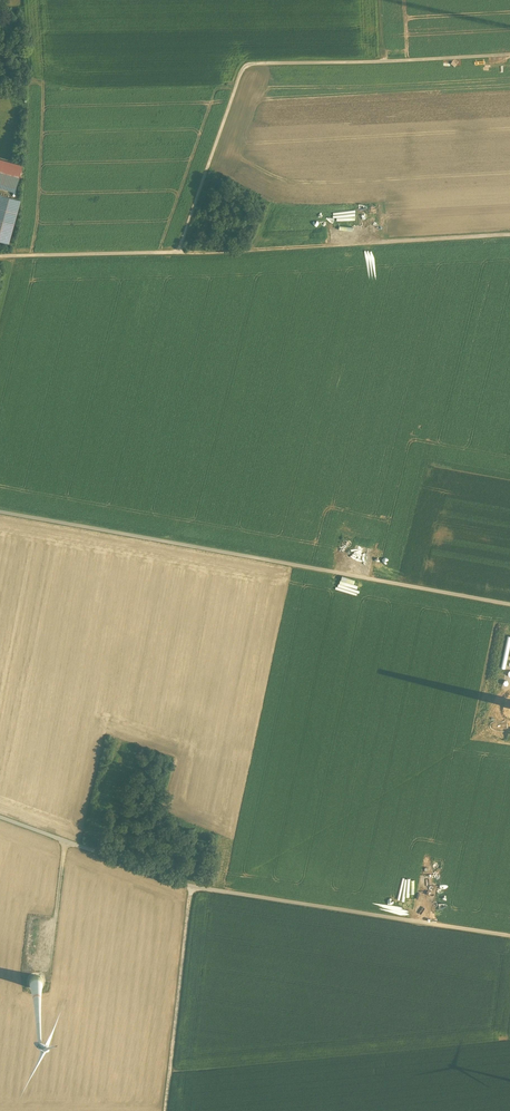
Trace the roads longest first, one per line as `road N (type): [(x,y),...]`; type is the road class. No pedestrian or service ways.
road 1 (unclassified): [(0,256),(178,252),(248,66),(509,56)]
road 2 (track): [(0,818),(195,887),(509,937)]
road 3 (unclassified): [(509,604),(0,513)]
road 4 (track): [(178,252),(509,234)]
road 5 (track): [(166,1110),(195,887)]

